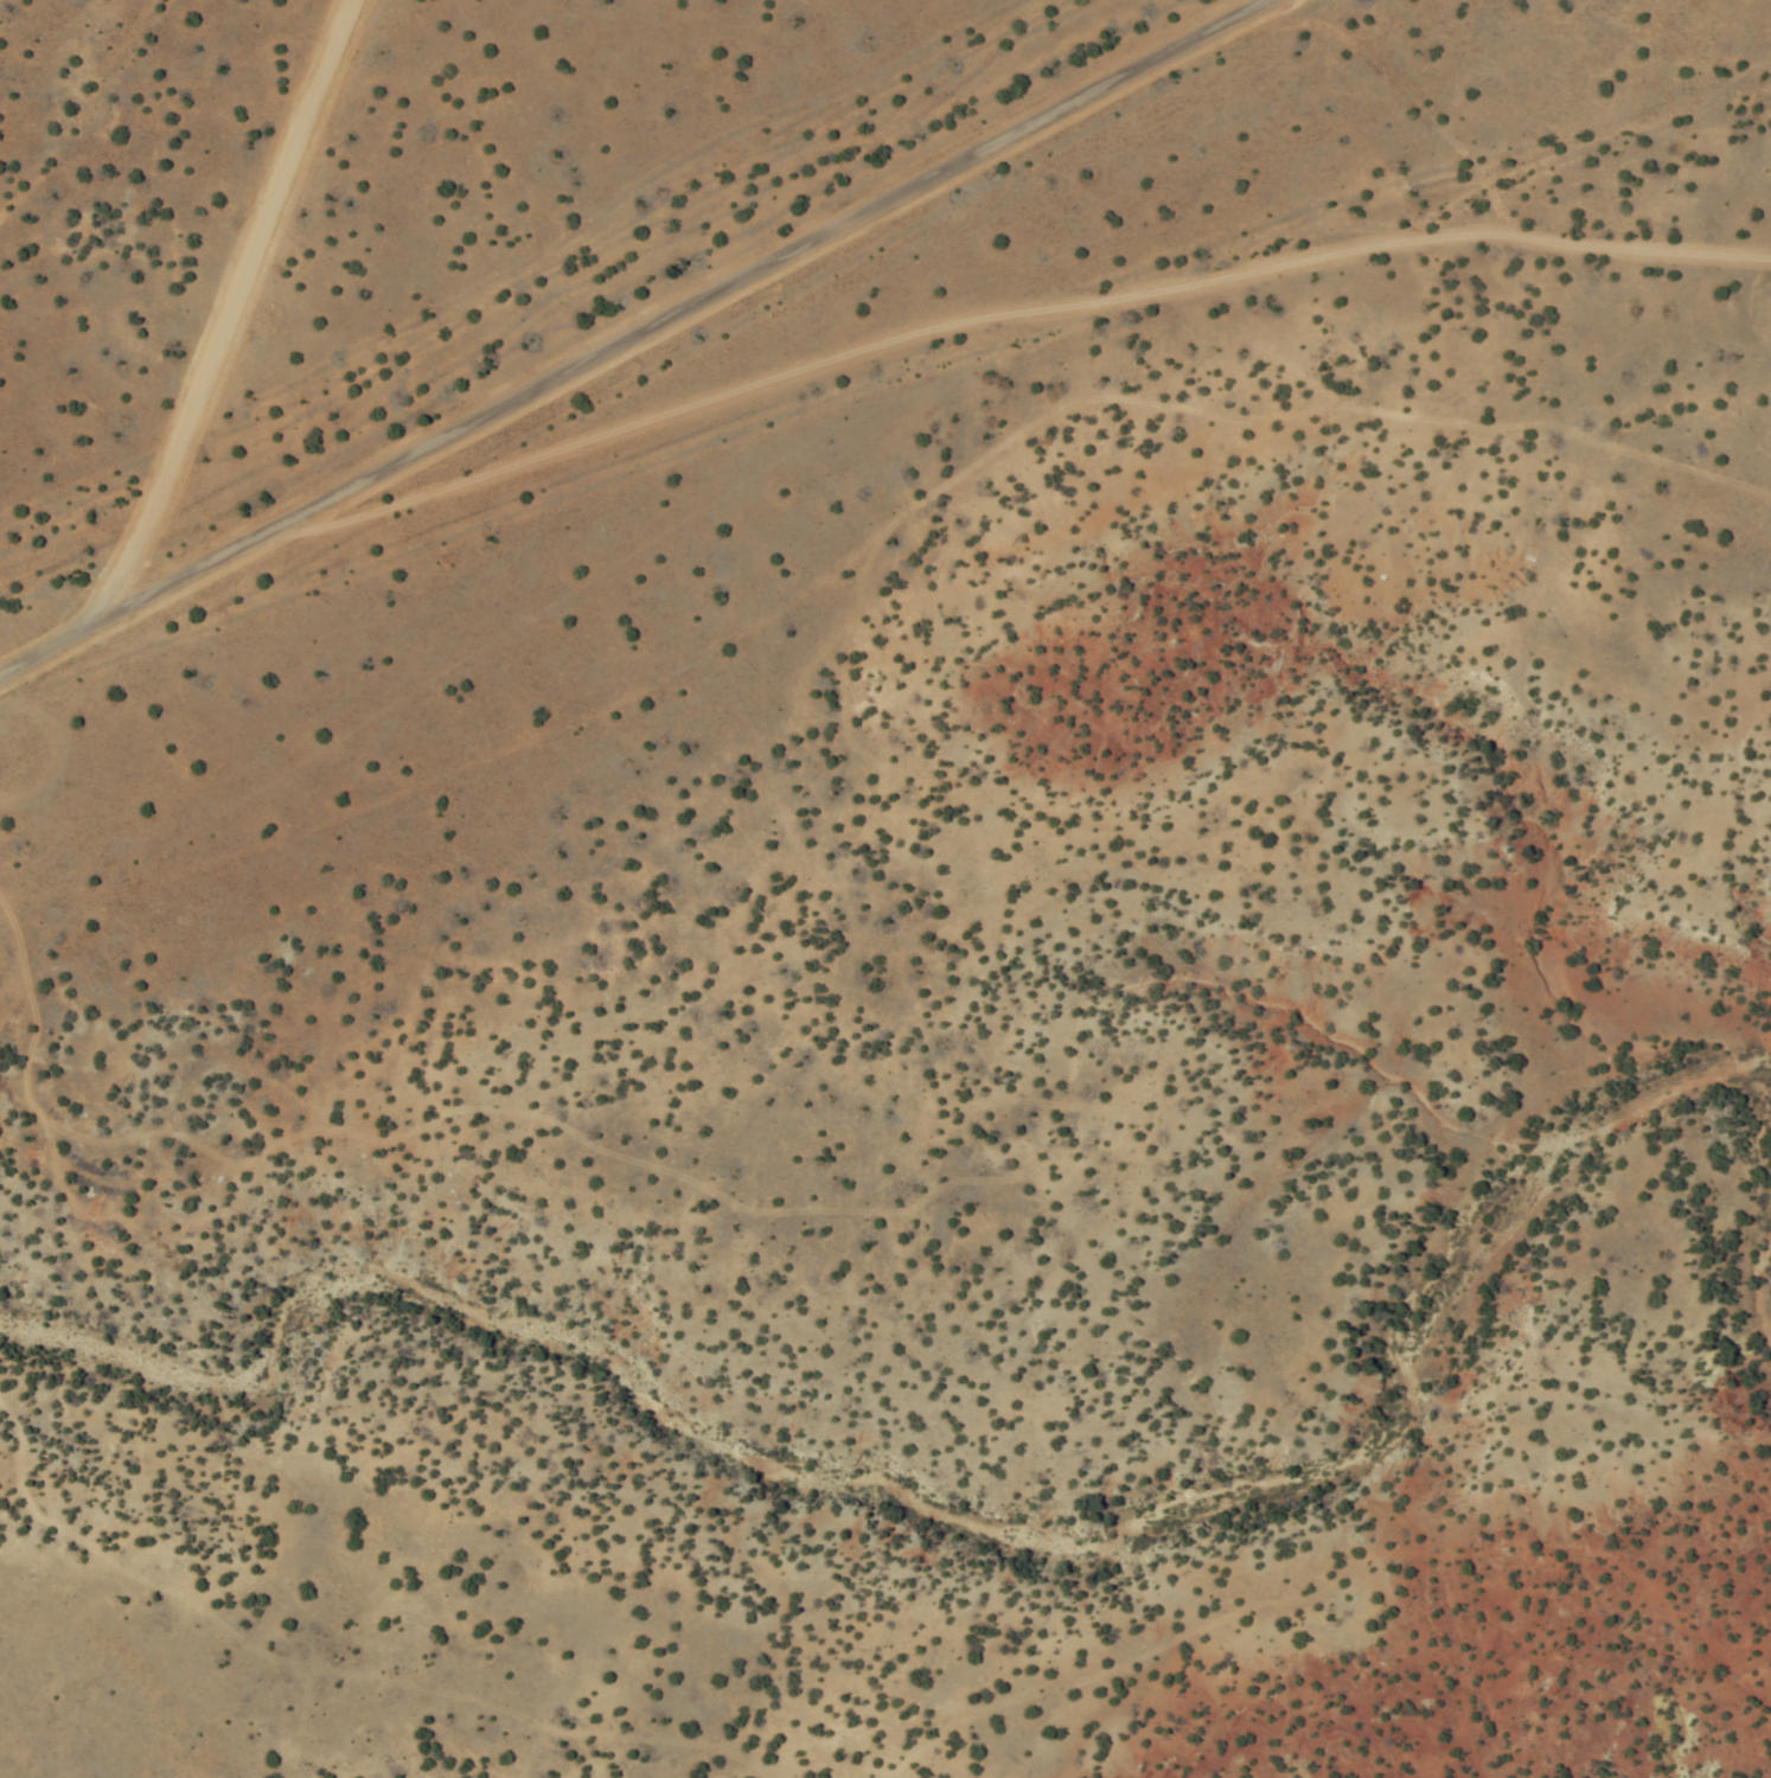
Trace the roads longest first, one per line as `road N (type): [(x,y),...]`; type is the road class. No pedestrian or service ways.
road 1 (residential): [(0,642),(1238,0)]
road 2 (residential): [(113,581),(339,0)]

